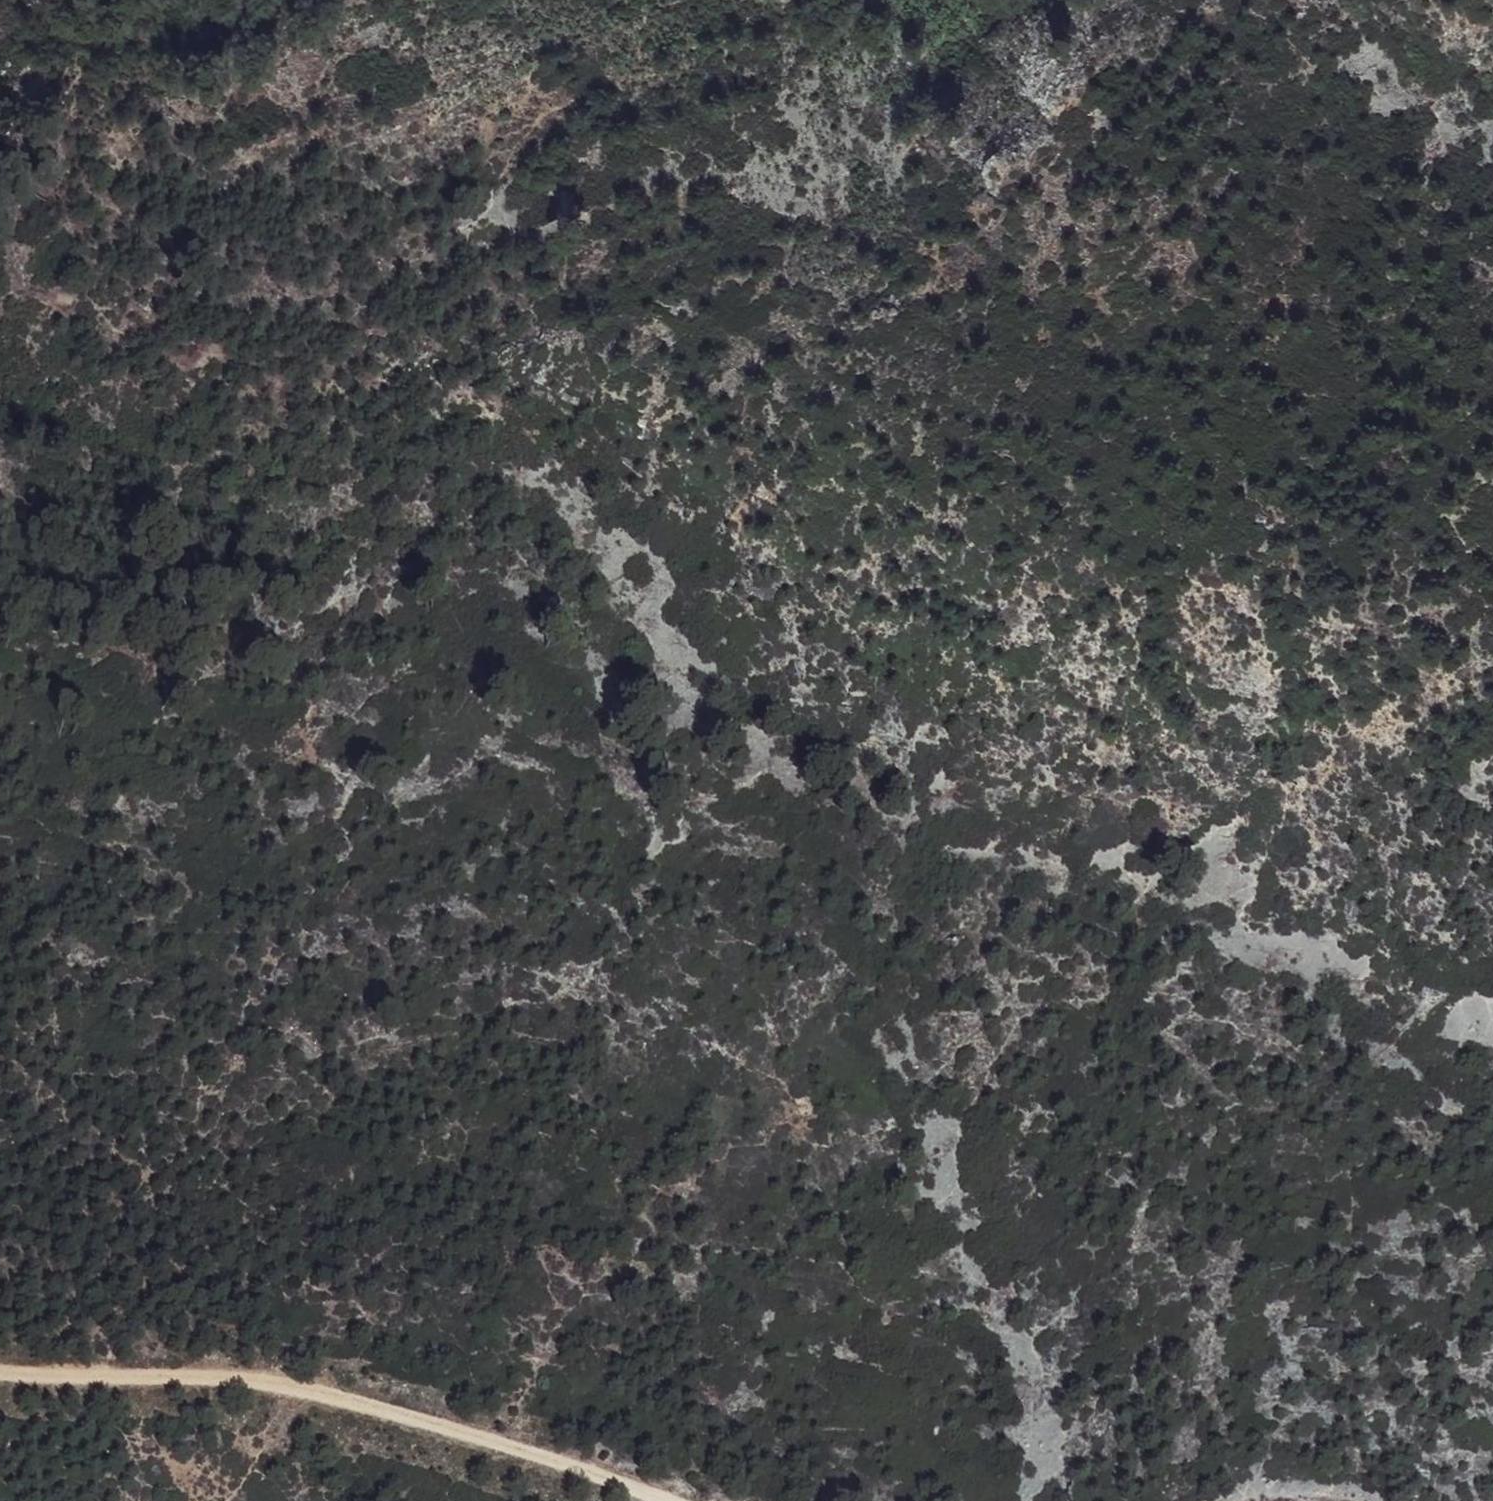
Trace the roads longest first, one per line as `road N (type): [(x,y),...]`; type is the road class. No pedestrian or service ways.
road 1 (track): [(675,1500),(318,1392),(226,1376),(112,1382),(0,1374)]

